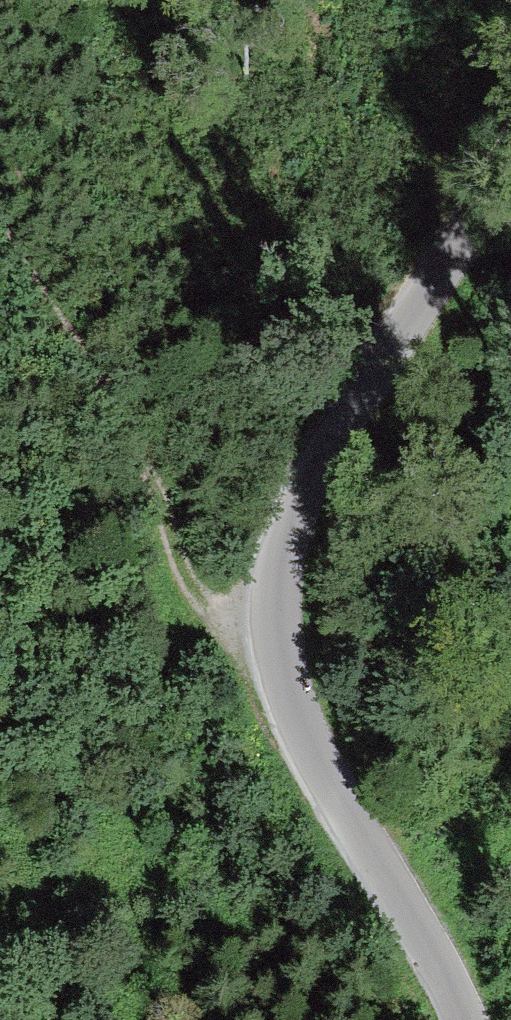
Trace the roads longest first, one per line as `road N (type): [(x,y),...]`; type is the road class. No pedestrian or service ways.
road 1 (unclassified): [(510,144),(321,448),(274,568),(271,649),(296,716),(460,1019)]
road 2 (track): [(271,649),(206,605),(131,423),(0,239)]

